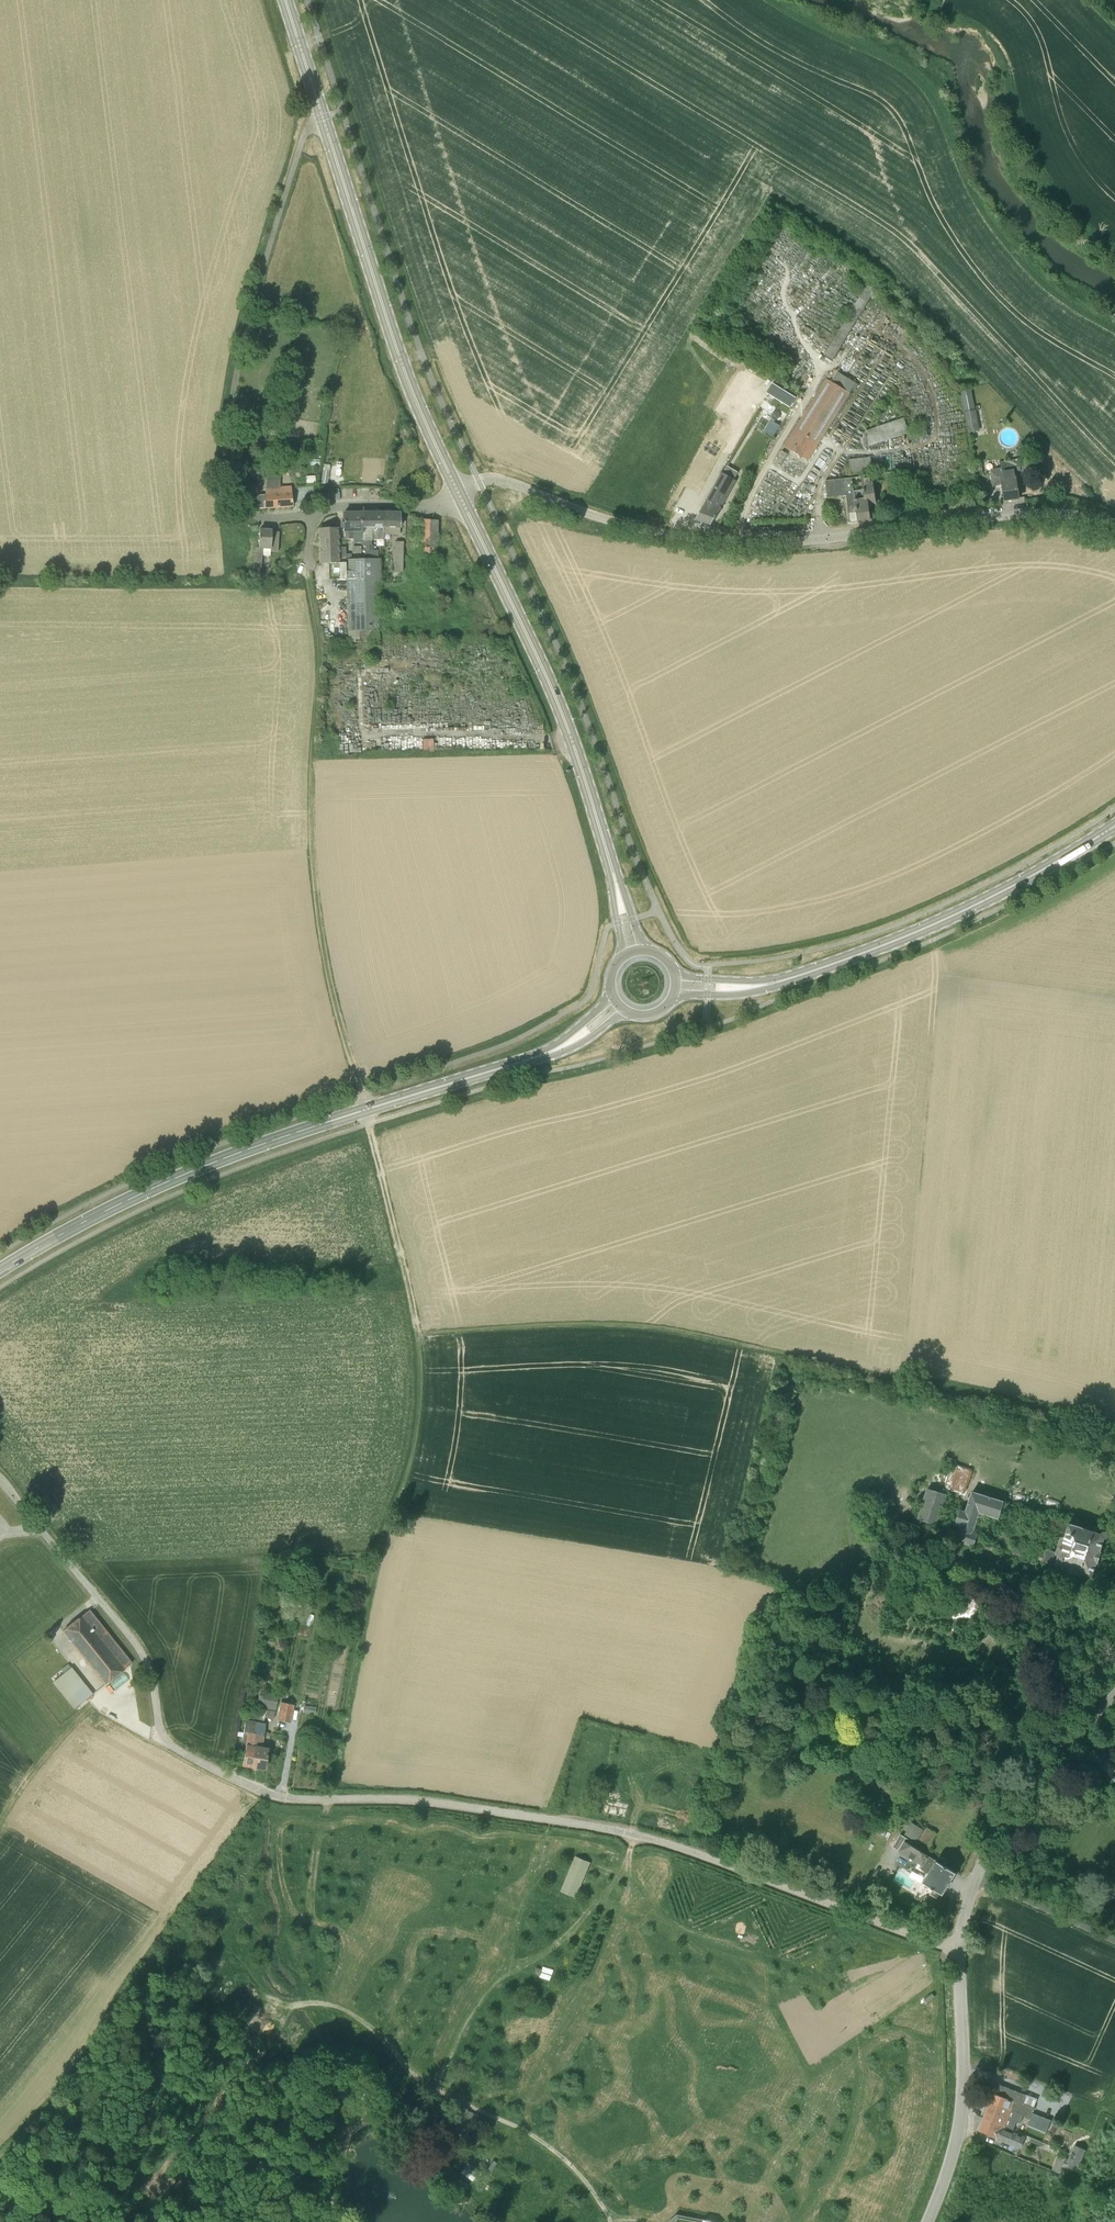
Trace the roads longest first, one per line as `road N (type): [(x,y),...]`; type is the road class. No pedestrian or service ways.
road 1 (unclassified): [(956,1946),(697,1851),(440,1802),(261,1792),(166,1741),(142,1647),(0,1482)]
road 2 (track): [(419,1337),(367,1109),(339,1027),(326,946),(308,572)]
road 3 (track): [(1114,1436),(685,1333),(624,1327),(419,1337)]
road 4 (tertiary): [(0,1270),(98,1214),(219,1161),(564,1047),(618,1005)]
road 5 (unclassified): [(459,494),(496,479),(614,522),(727,541),(835,538),(1025,513),(1114,523)]
road 6 (unclassified): [(313,515),(249,513),(230,487),(225,454),(256,289),(304,136),(323,118)]
road 7 (tertiary): [(676,985),(750,987),(803,975),(929,927),(1114,827)]
road 8 (tertiary): [(627,920),(554,693),(459,494)]
road 9 (tertiary): [(459,494),(413,392),(323,118)]
road 10 (unclassified): [(927,2221),(957,2135),(956,1946)]
road 11 (track): [(166,1741),(99,1697),(0,1819)]
road 12 (unclassified): [(977,1876),(1114,1705)]
road 13 (unclassified): [(1114,1941),(977,1876)]
road 14 (unclassified): [(459,494),(431,507),(346,506),(313,515)]
road 15 (tertiary): [(323,118),(285,0)]

